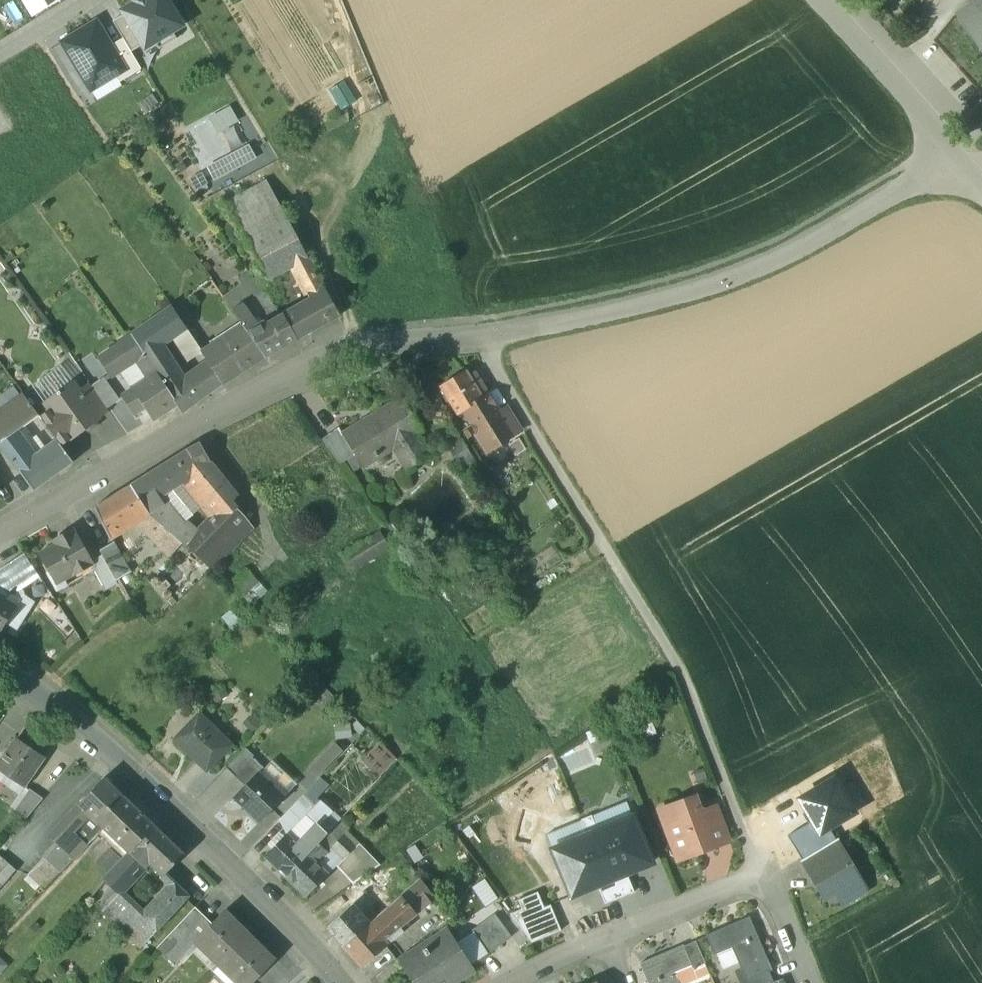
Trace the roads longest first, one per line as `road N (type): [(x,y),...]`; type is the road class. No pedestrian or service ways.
road 1 (residential): [(0,535),(305,369),(563,324),(700,290),(789,254),(955,154)]
road 2 (track): [(479,339),(685,679),(763,888)]
road 3 (residential): [(0,672),(90,739),(340,982)]
road 4 (residential): [(607,939),(763,888),(779,900),(814,982)]
road 5 (unclassified): [(824,0),(955,154)]

